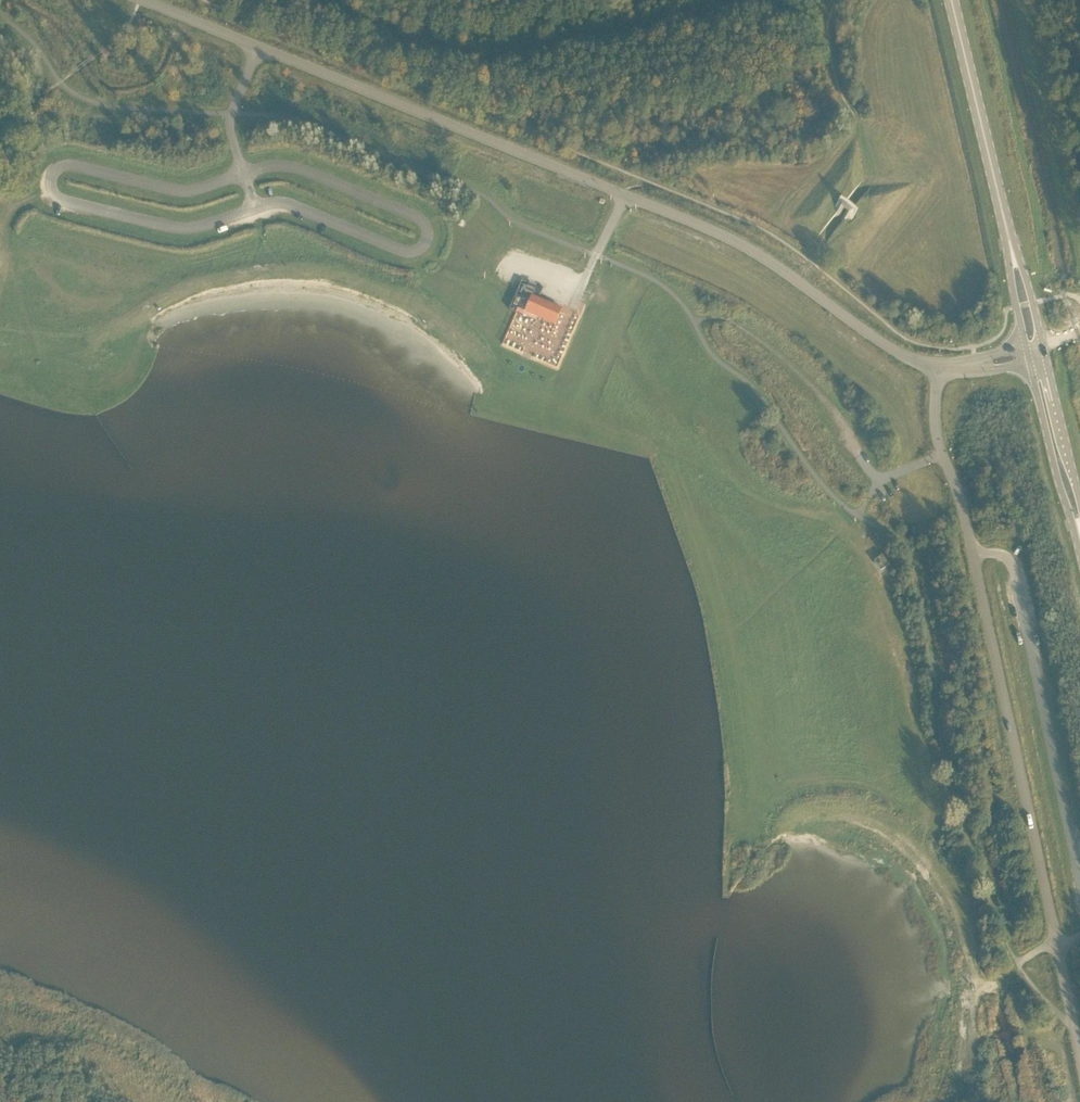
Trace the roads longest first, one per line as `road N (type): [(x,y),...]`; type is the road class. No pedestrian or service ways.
road 1 (tertiary): [(141,0),(704,226),(759,255),(872,337),(945,367)]
road 2 (unclassified): [(1079,1051),(963,512),(935,435),(945,367)]
road 3 (primary): [(1034,352),(951,0)]
road 4 (primary): [(1079,544),(1034,352)]

